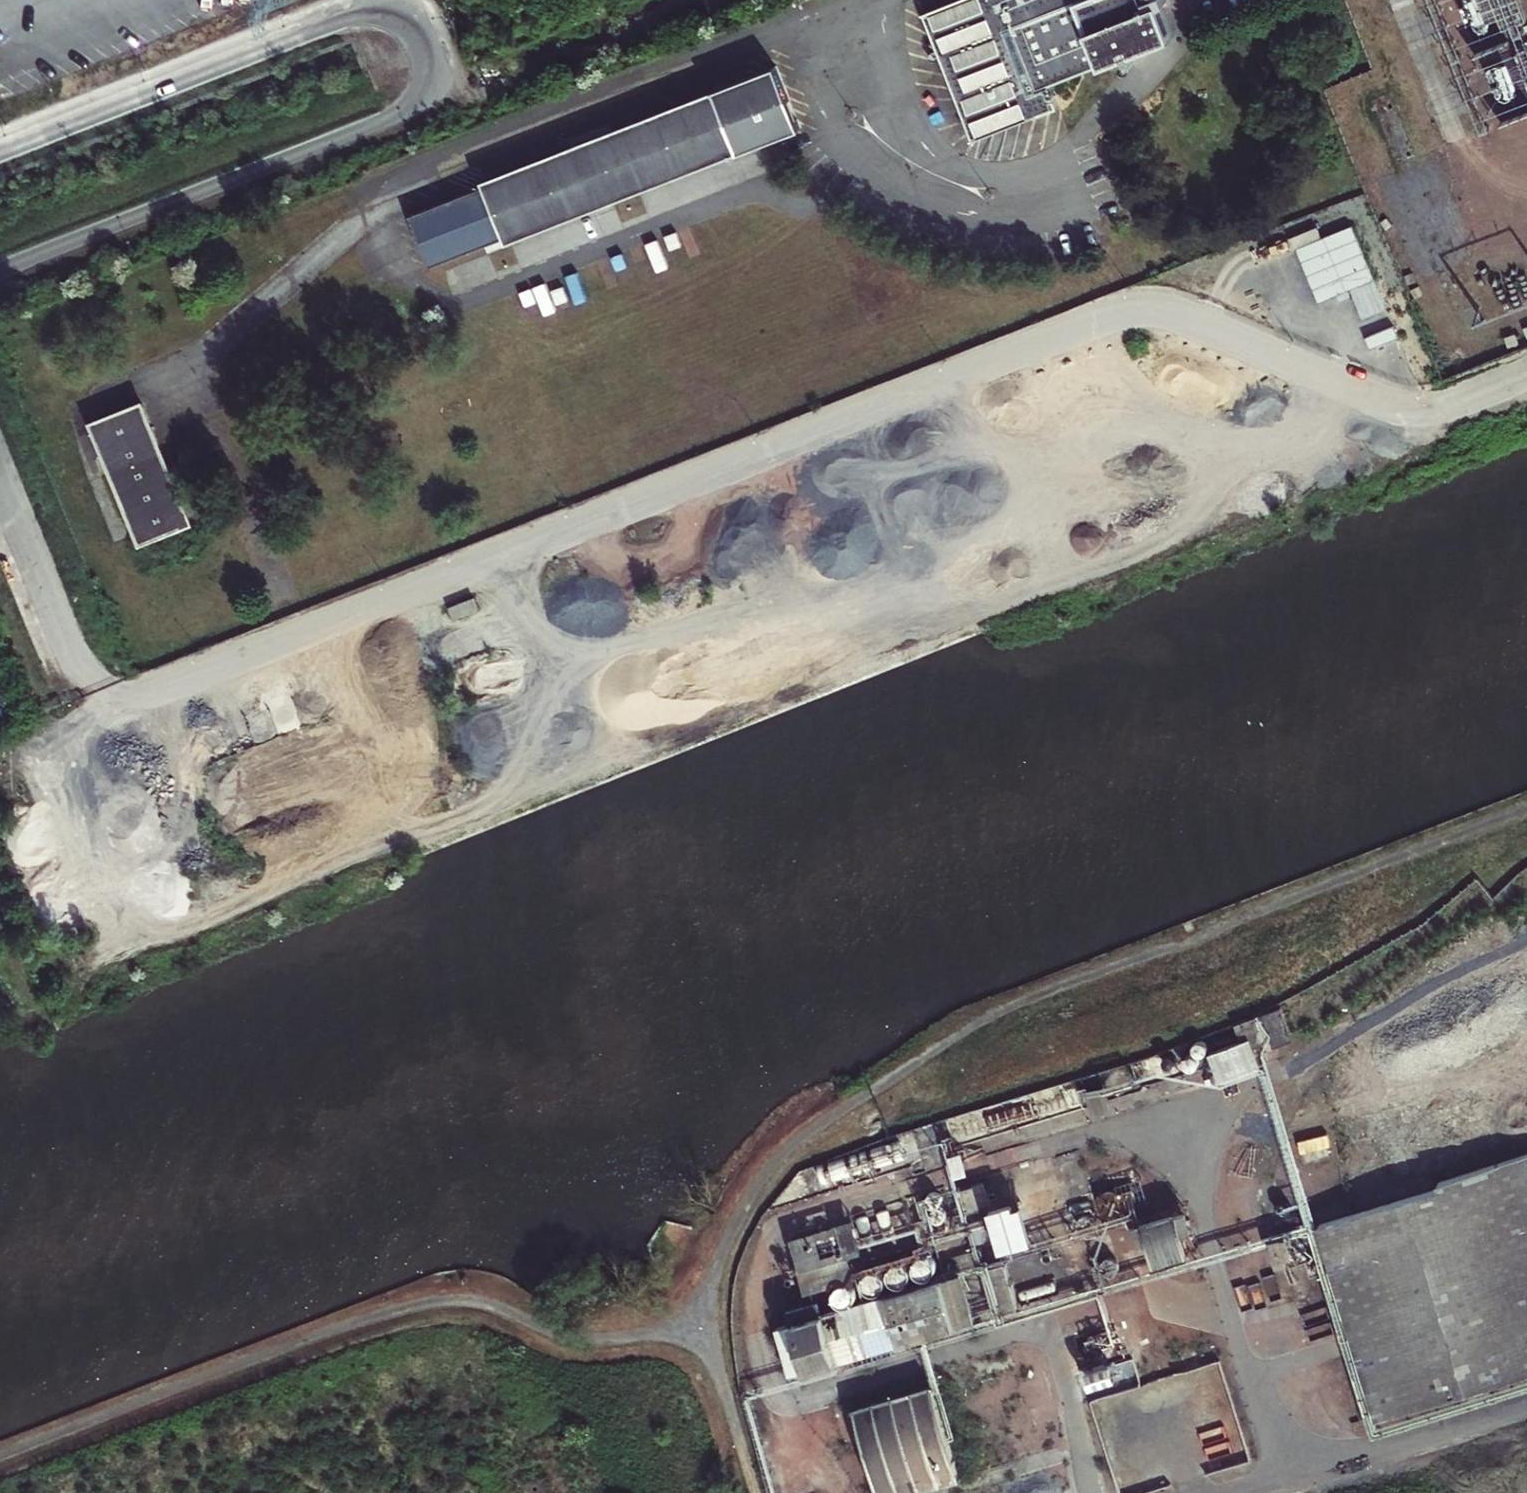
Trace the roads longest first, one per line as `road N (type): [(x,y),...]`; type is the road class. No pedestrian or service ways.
road 1 (unclassified): [(0,276),(400,113),(424,88),(426,52),(403,22),(359,17),(0,151)]
road 2 (unclassified): [(0,473),(102,720)]
road 3 (track): [(717,1326),(763,1492)]

